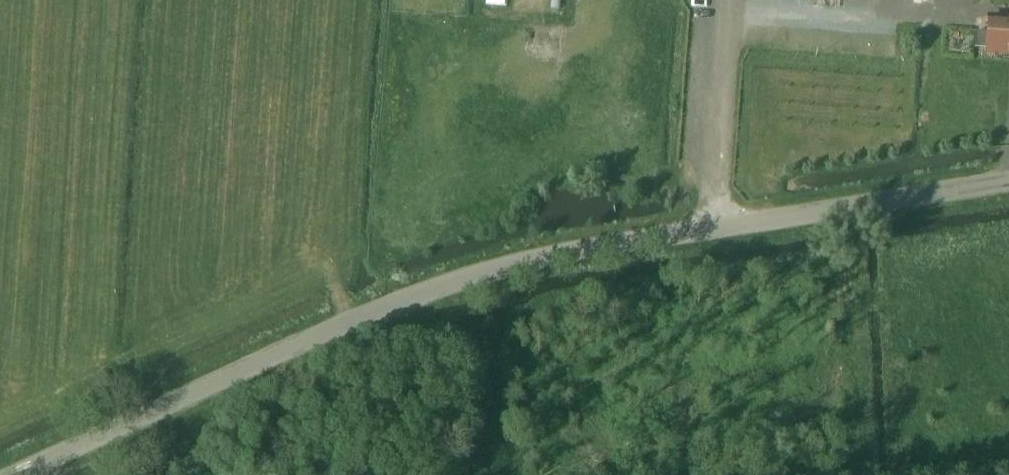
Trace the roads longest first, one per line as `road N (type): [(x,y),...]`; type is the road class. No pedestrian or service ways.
road 1 (unclassified): [(13,474),(439,289),(717,228),(1008,184)]

